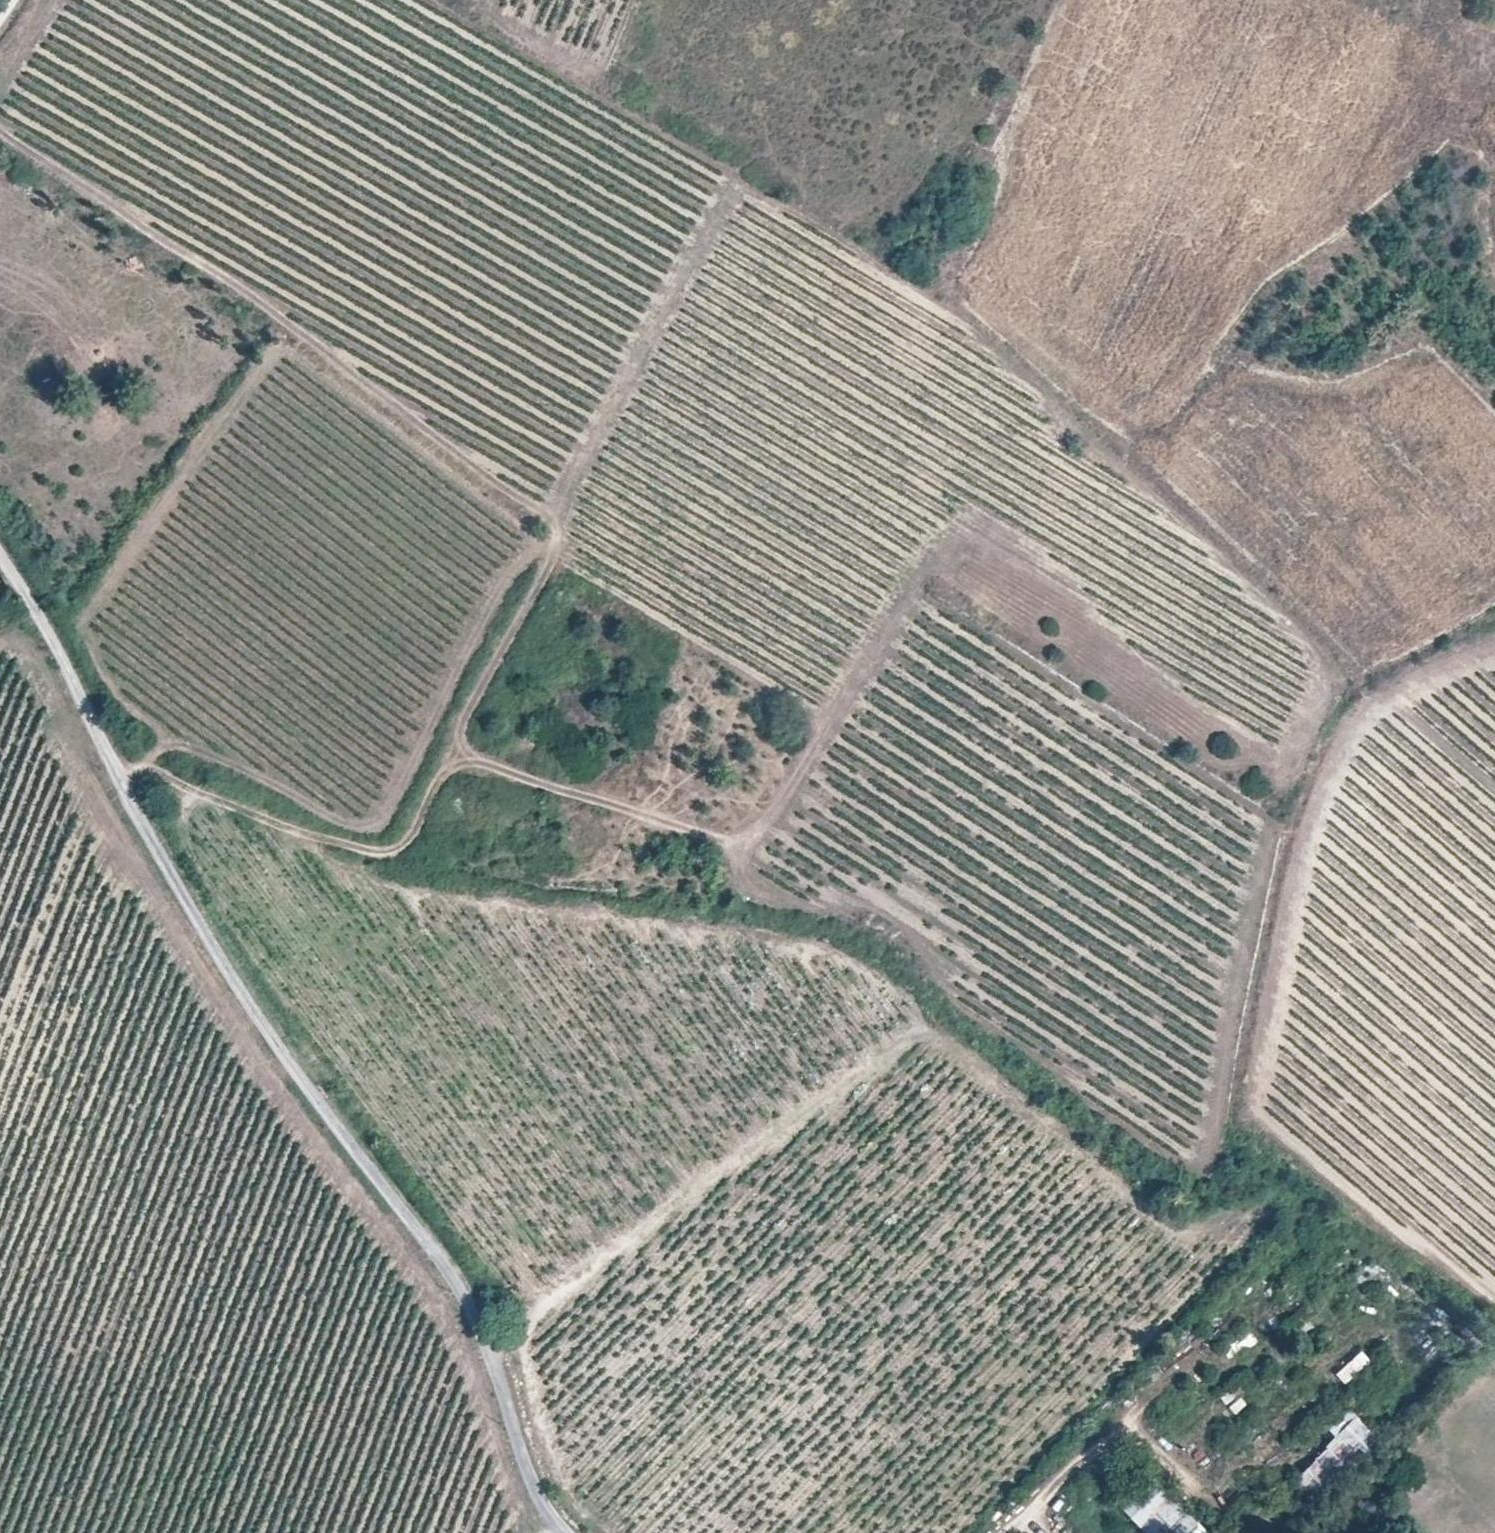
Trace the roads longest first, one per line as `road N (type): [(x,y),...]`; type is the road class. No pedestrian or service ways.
road 1 (unclassified): [(0,555),(133,808),(278,1058),(449,1270),(478,1325),(545,1504),(567,1532)]
road 2 (track): [(111,765),(146,769),(271,810),(330,842),(384,856),(533,563)]

